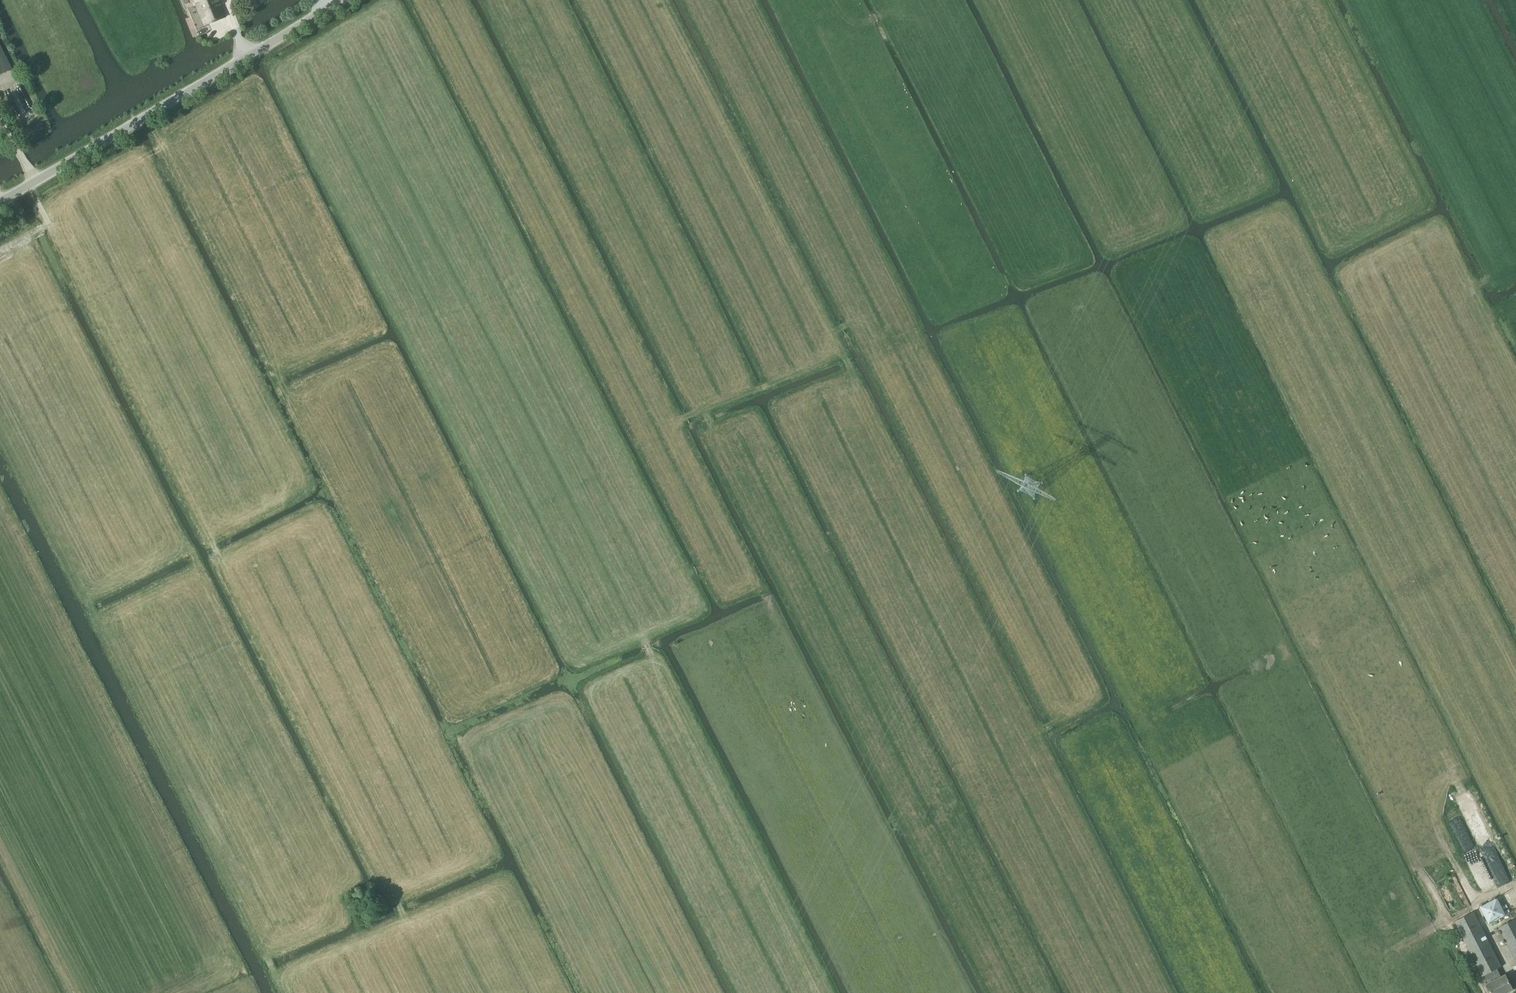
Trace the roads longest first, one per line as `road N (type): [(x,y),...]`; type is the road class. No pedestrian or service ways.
road 1 (unclassified): [(0,198),(335,0)]

